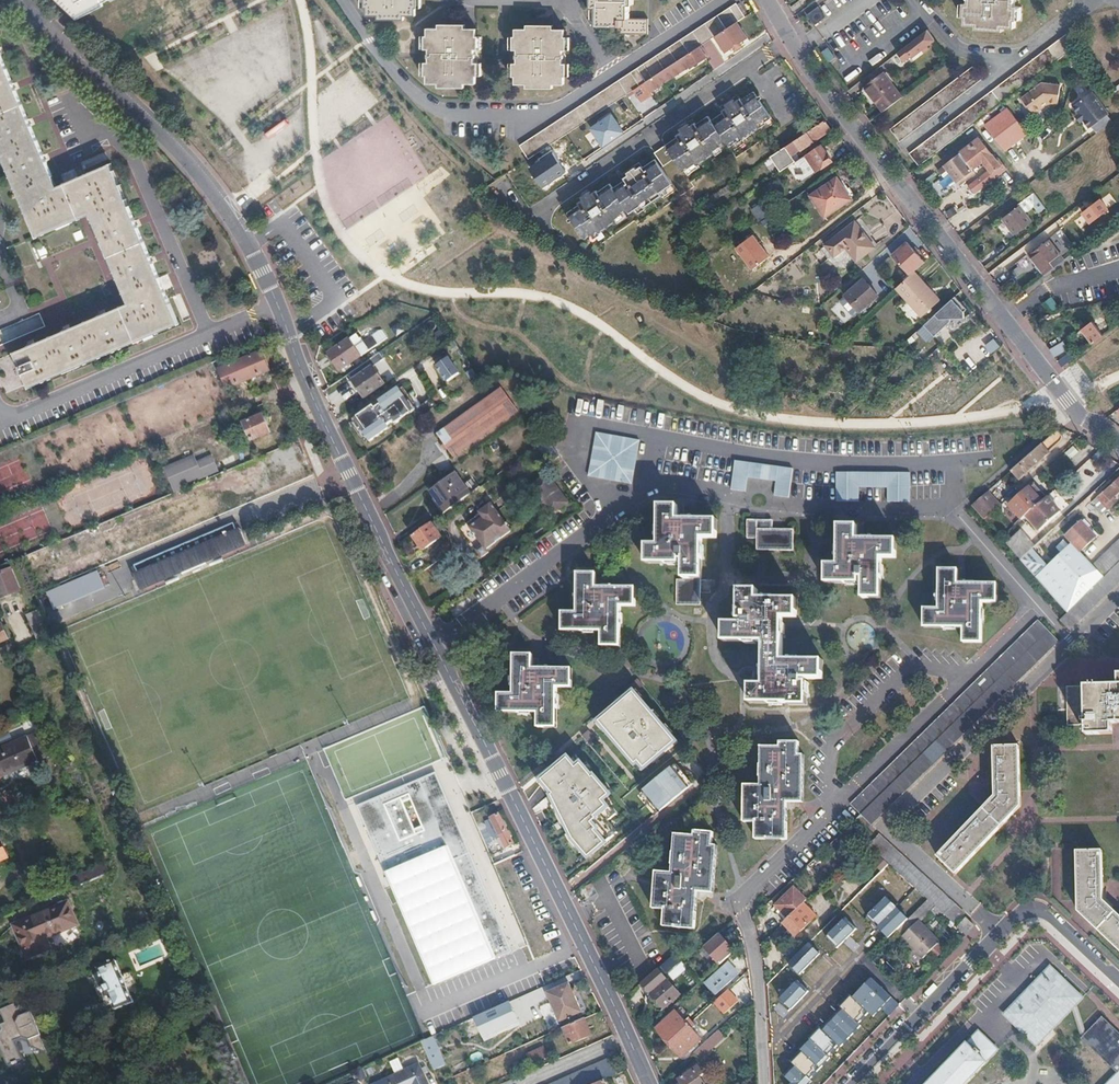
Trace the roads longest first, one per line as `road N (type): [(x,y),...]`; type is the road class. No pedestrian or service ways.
road 1 (residential): [(18,0),(187,161),(240,235),(647,1083)]
road 2 (residential): [(1118,986),(1039,911),(1022,911),(855,1083)]
road 3 (unclassified): [(795,53),(1001,324)]
road 4 (residential): [(611,74),(534,119),(447,117),(399,84),(338,0)]
road 5 (residential): [(787,39),(531,215)]
road 6 (residential): [(762,1083),(756,987),(738,910),(752,884)]
road 7 (unclassified): [(1001,324),(1057,396),(1118,446)]
road 8 (residential): [(725,0),(611,74)]
road 9 (residential): [(1118,271),(1045,293),(1001,324)]
road 10 (residential): [(1001,72),(901,149)]

